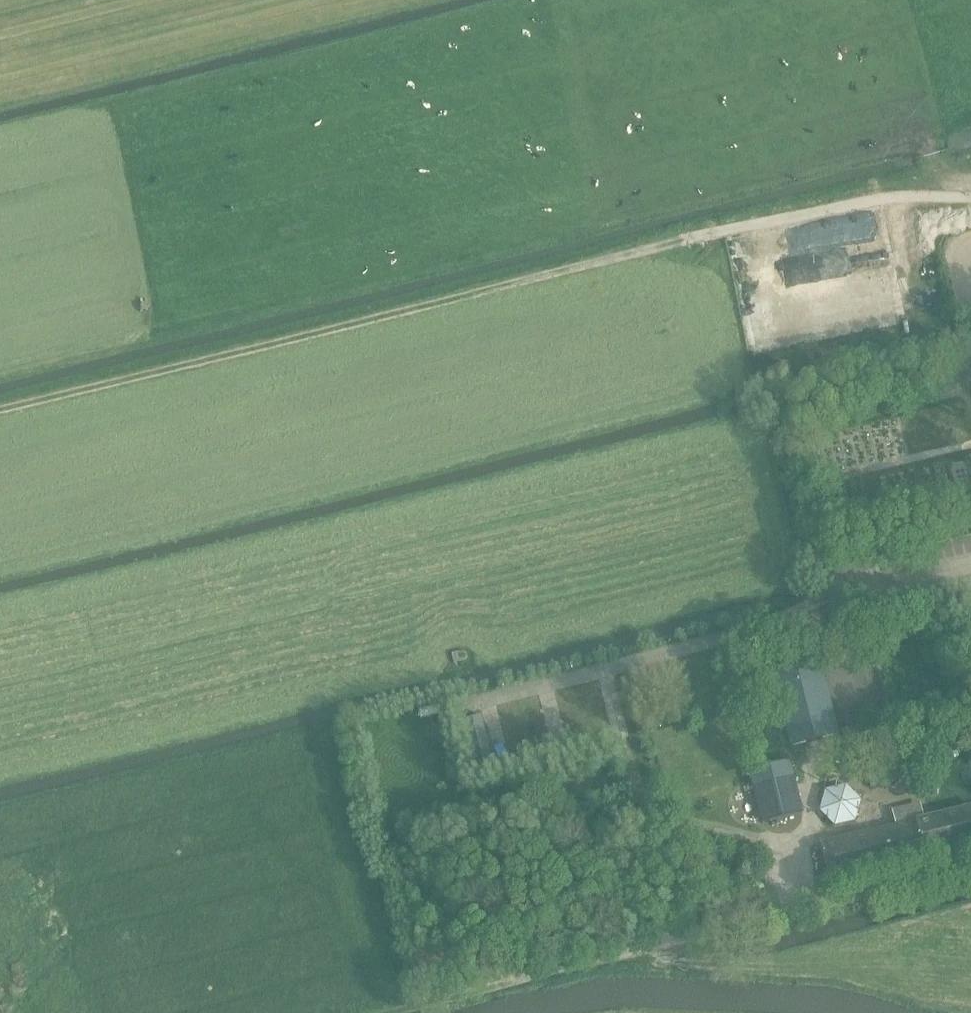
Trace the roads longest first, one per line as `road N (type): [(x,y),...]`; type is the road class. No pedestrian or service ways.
road 1 (track): [(0,409),(713,231),(887,202),(970,200)]
road 2 (track): [(418,1012),(970,871)]
road 3 (track): [(0,135),(527,0)]

